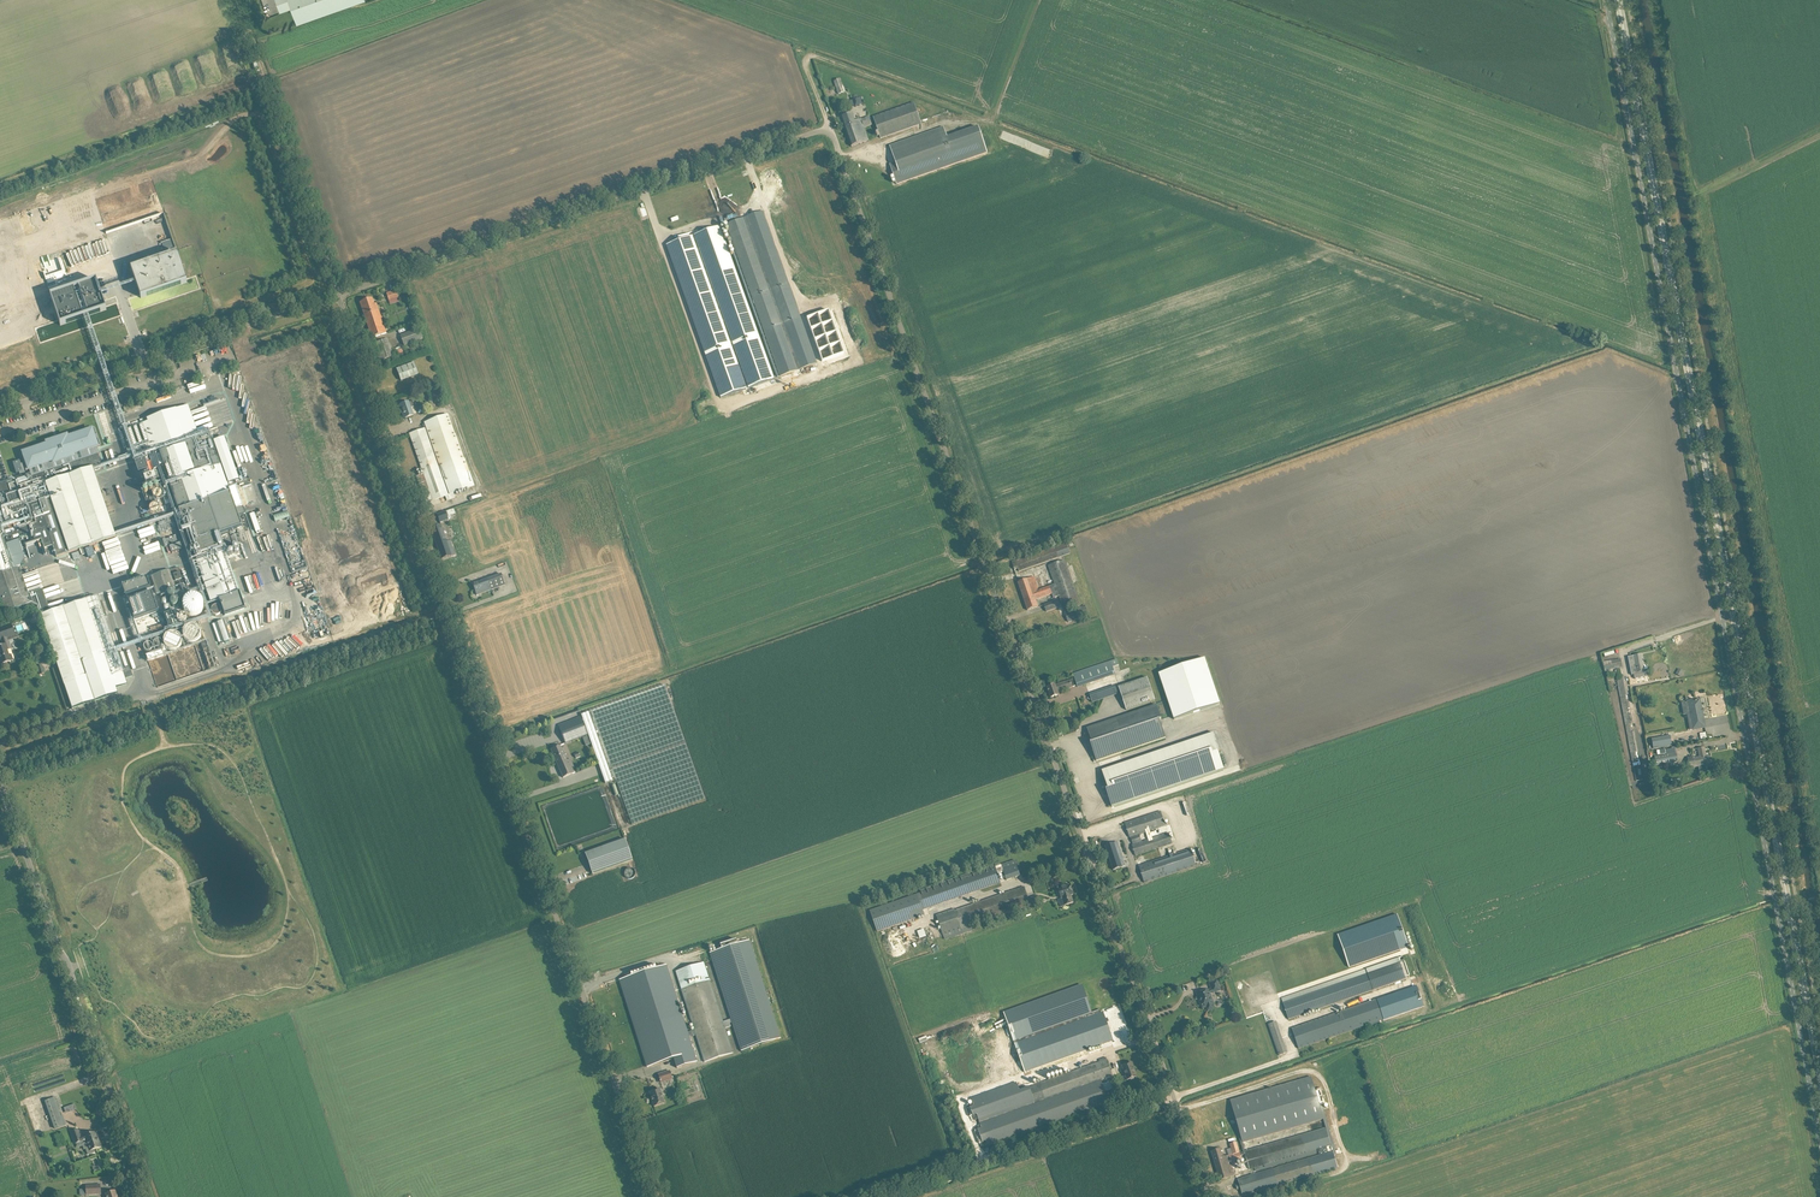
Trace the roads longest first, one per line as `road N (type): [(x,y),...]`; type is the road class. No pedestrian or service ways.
road 1 (unclassified): [(1819,1131),(1607,0)]
road 2 (unclassified): [(1209,1196),(830,128)]
road 3 (primary): [(1819,1072),(1618,0)]
road 4 (unclassified): [(655,1196),(338,295)]
road 5 (unclassified): [(338,295),(830,128)]
road 6 (unclassified): [(147,1196),(0,779)]
road 7 (unclassified): [(0,409),(338,295)]
road 8 (unclassified): [(338,295),(235,0)]
road 9 (track): [(1173,1096),(877,1196)]
road 10 (track): [(998,116),(990,122),(811,57),(807,69),(830,128)]
road 11 (track): [(273,109),(235,118),(196,158),(148,175)]

